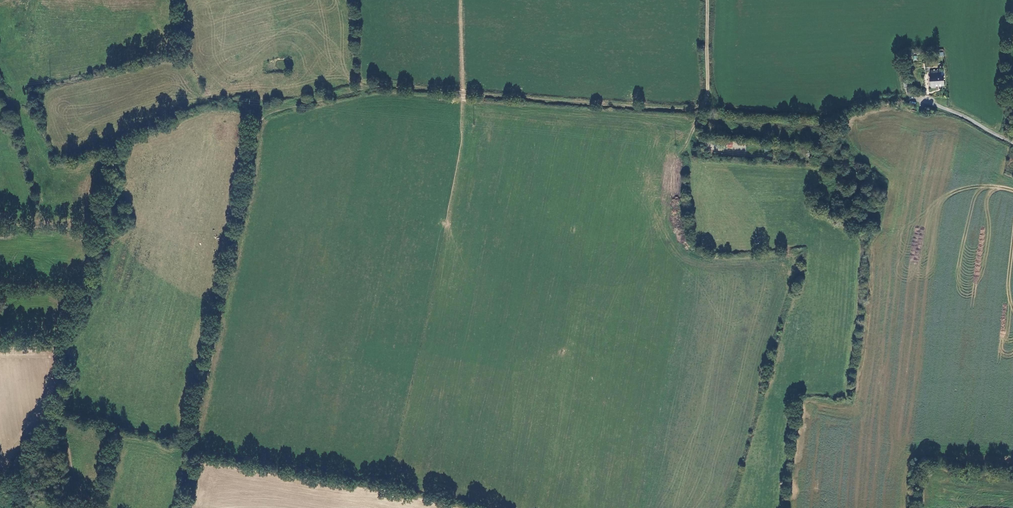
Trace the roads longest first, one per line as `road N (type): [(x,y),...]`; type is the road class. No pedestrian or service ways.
road 1 (track): [(709,104),(682,111),(378,85),(267,112),(259,121)]

